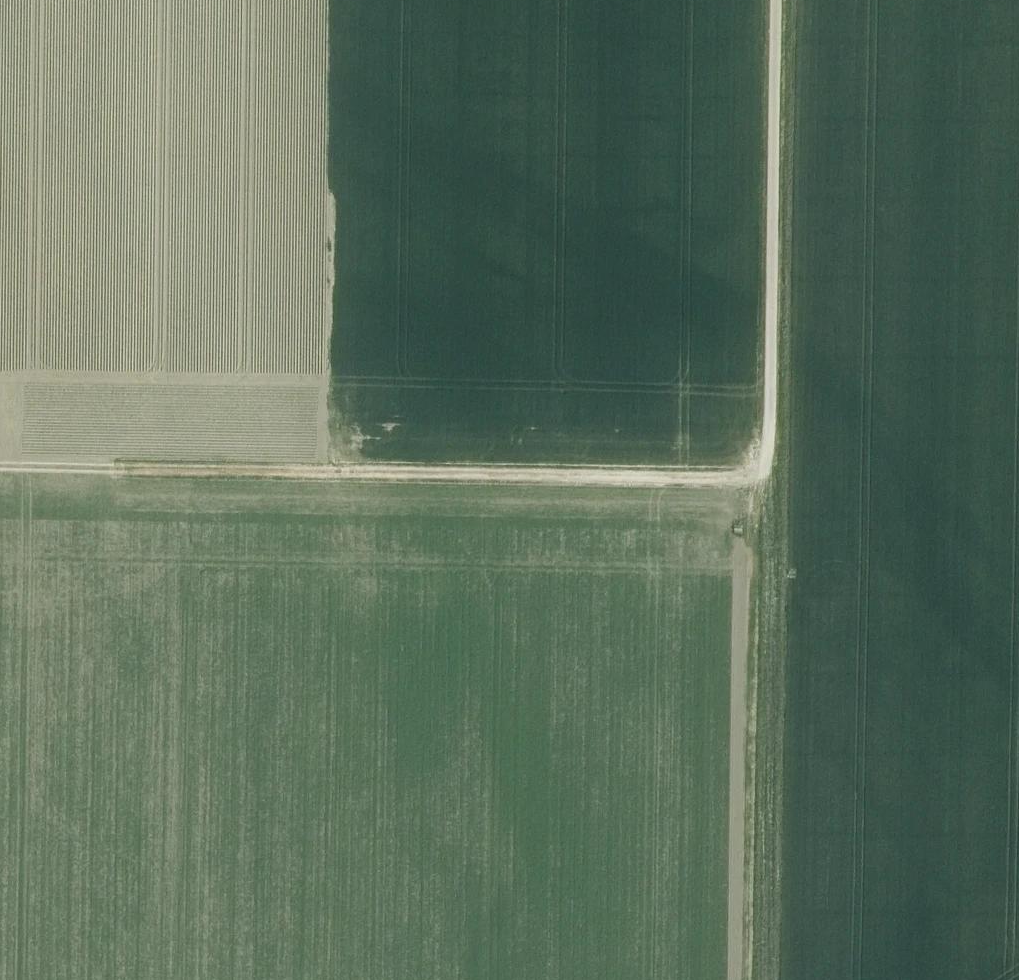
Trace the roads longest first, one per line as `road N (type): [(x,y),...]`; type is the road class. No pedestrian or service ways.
road 1 (track): [(744,979),(754,472),(767,459)]
road 2 (unclassified): [(767,459),(776,0)]

